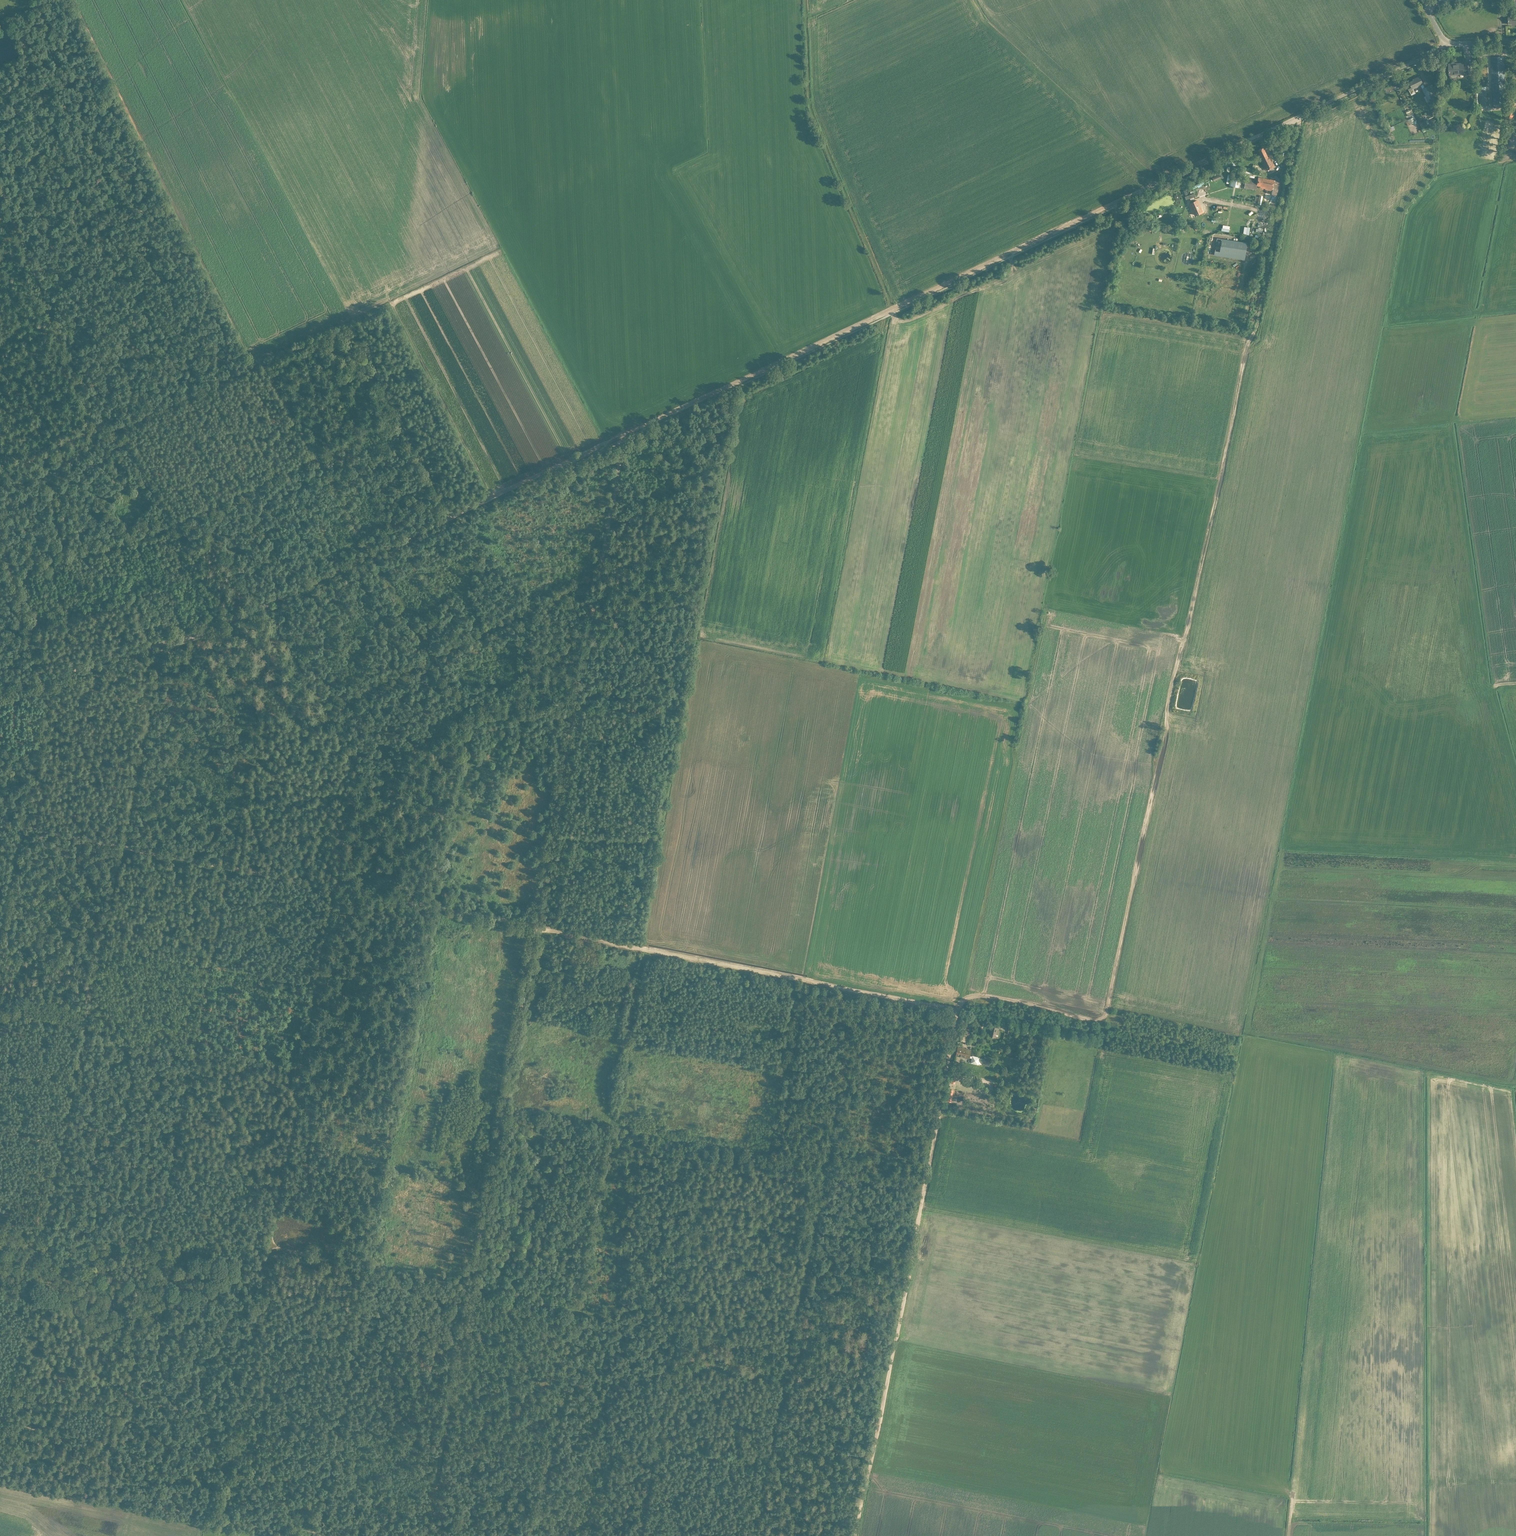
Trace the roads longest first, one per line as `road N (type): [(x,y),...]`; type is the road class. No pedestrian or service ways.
road 1 (track): [(533,926),(957,1011),(982,993),(1106,1016),(1299,116)]
road 2 (track): [(855,1535),(957,1011)]
road 3 (track): [(0,492),(268,366),(373,554)]
road 4 (track): [(895,309),(1252,138)]
road 5 (track): [(42,679),(226,623),(373,554)]
road 6 (track): [(895,309),(809,106),(805,0)]
road 7 (track): [(625,435),(895,309)]
road 8 (track): [(0,184),(105,443)]
road 9 (track): [(373,554),(625,435)]
road 10 (unclassified): [(1447,42),(1252,138)]
road 11 (track): [(0,517),(42,679)]

